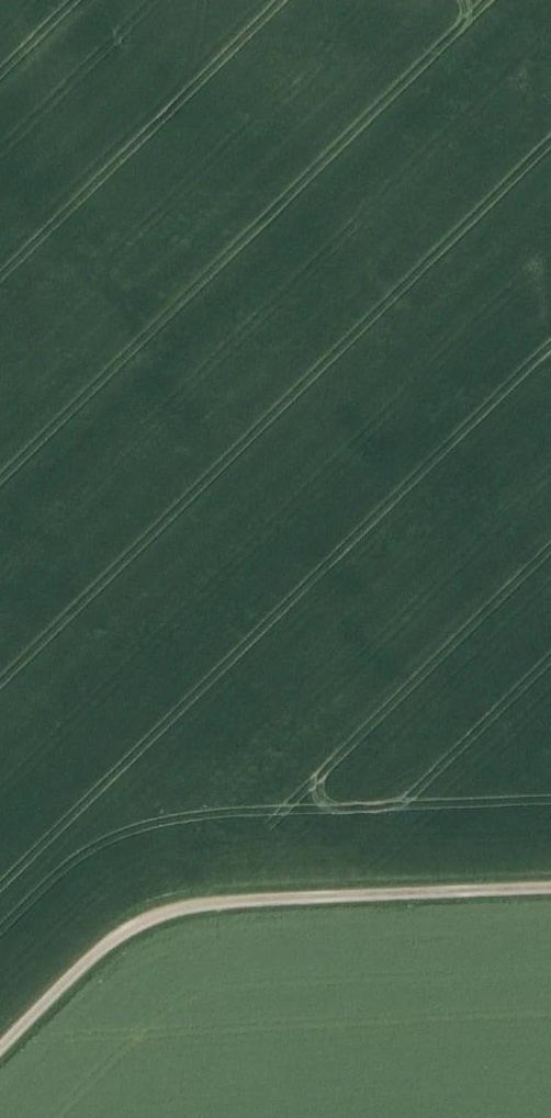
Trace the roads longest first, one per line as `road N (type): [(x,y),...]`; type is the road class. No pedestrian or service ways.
road 1 (track): [(550,887),(228,903),(166,916),(107,945),(0,1052)]

